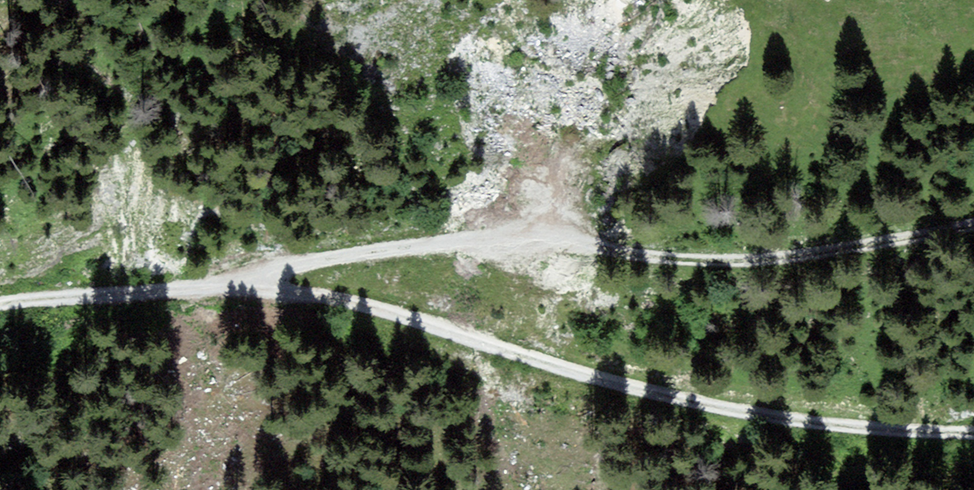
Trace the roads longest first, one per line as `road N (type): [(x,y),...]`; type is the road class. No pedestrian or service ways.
road 1 (track): [(973,430),(775,415),(631,385),(355,300),(227,283)]
road 2 (track): [(973,226),(753,258),(508,230),(265,266),(227,283)]
road 3 (track): [(227,283),(0,301)]

